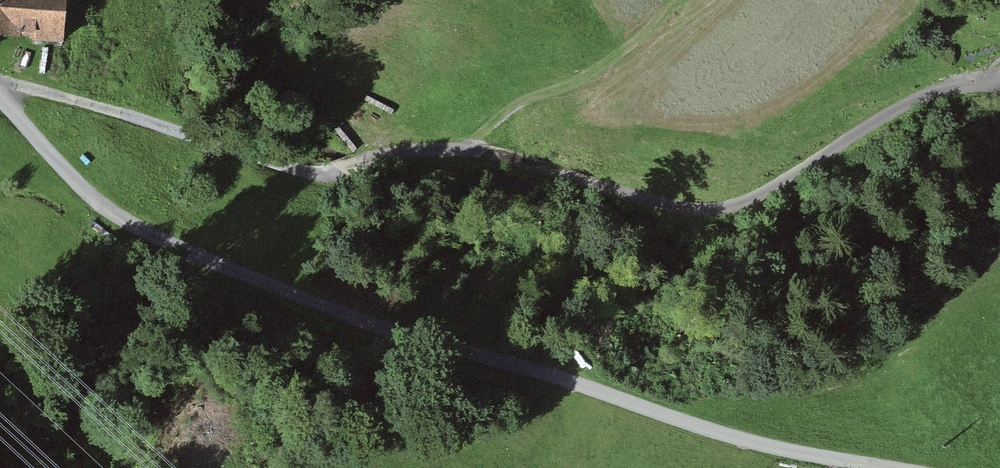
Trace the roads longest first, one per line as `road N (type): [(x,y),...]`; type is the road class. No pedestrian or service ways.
road 1 (track): [(0,85),(59,94),(308,179),(386,157),(466,150),(682,212),(726,212),(767,196),(887,117),(939,93),(999,85)]
road 2 (unclassified): [(0,96),(106,208),(194,259),(770,453),(862,467)]

